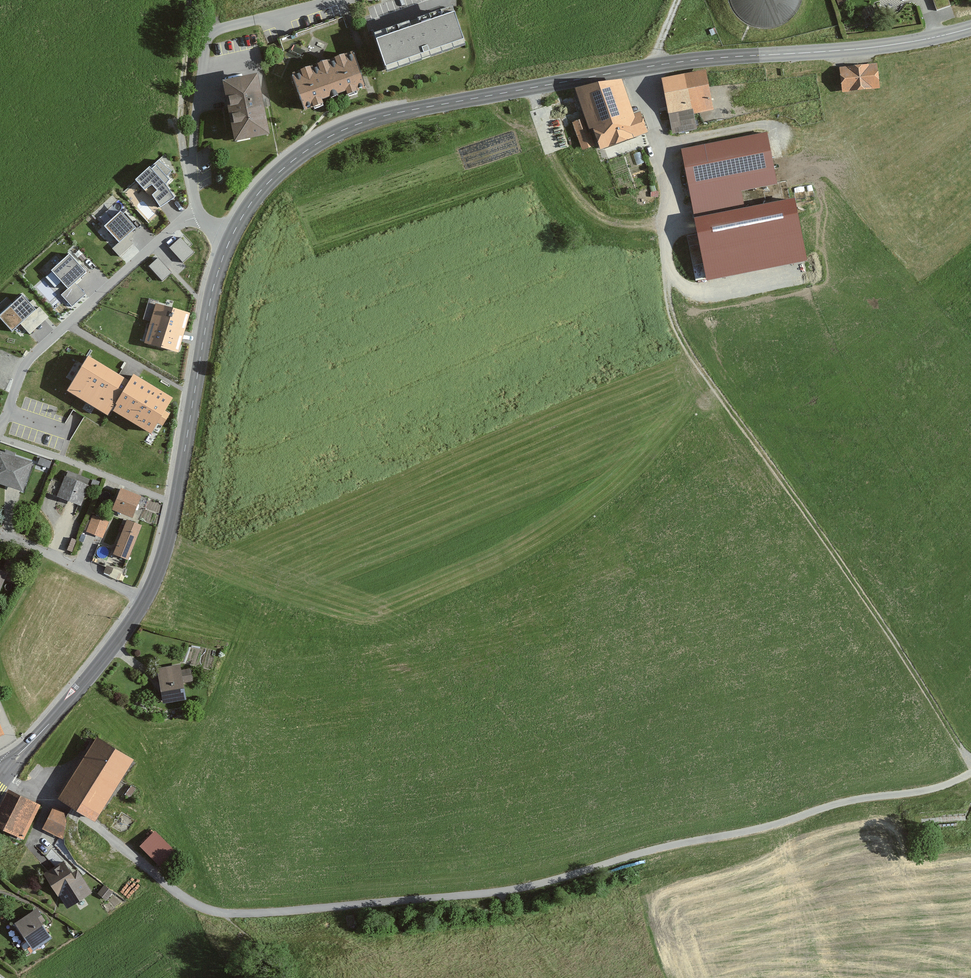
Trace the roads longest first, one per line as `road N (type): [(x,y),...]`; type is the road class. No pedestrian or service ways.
road 1 (tertiary): [(230,237),(300,154),(386,115),(656,65),(866,47),(970,27)]
road 2 (track): [(226,913),(527,889),(833,806),(936,788),(970,773)]
road 3 (track): [(671,273),(676,330),(970,759)]
road 4 (residential): [(230,237),(201,216),(174,226),(25,365),(0,428)]
road 5 (tertiary): [(175,503),(209,301),(230,237)]
road 6 (track): [(2,776),(105,833),(195,903),(226,913)]
road 7 (track): [(665,225),(599,215),(574,193),(554,163),(530,88)]
road 8 (residential): [(0,436),(175,503)]
road 9 (tertiary): [(6,769),(112,647)]
road 10 (residential): [(144,600),(0,534)]

